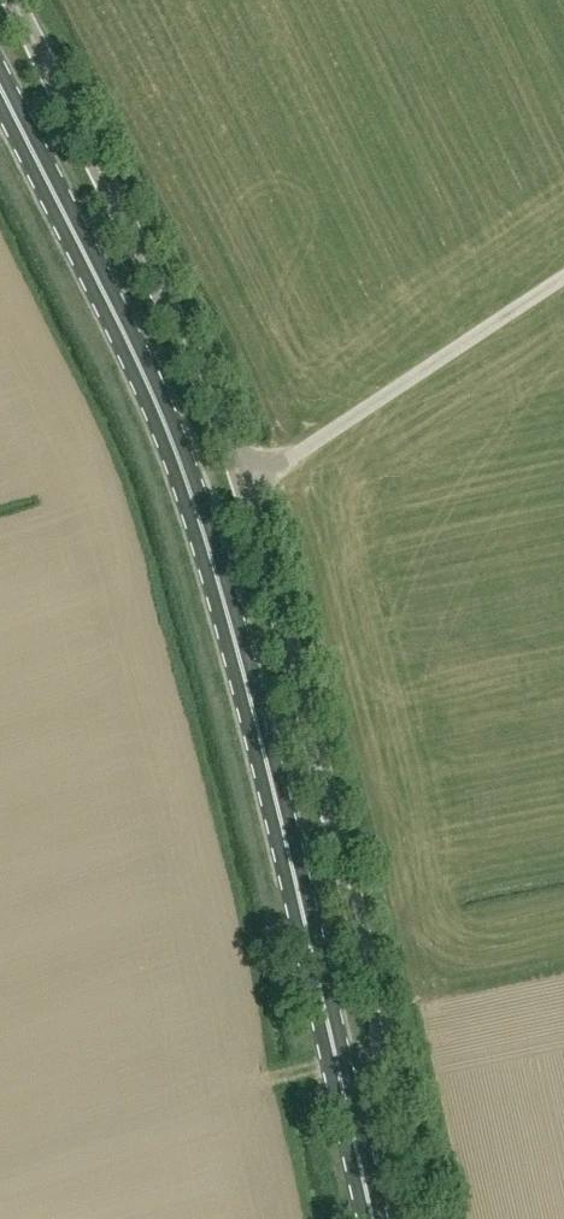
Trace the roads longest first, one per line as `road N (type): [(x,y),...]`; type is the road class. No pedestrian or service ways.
road 1 (unclassified): [(419,1218),(243,489),(210,398),(12,0)]
road 2 (primary): [(367,1218),(199,489),(0,87)]

